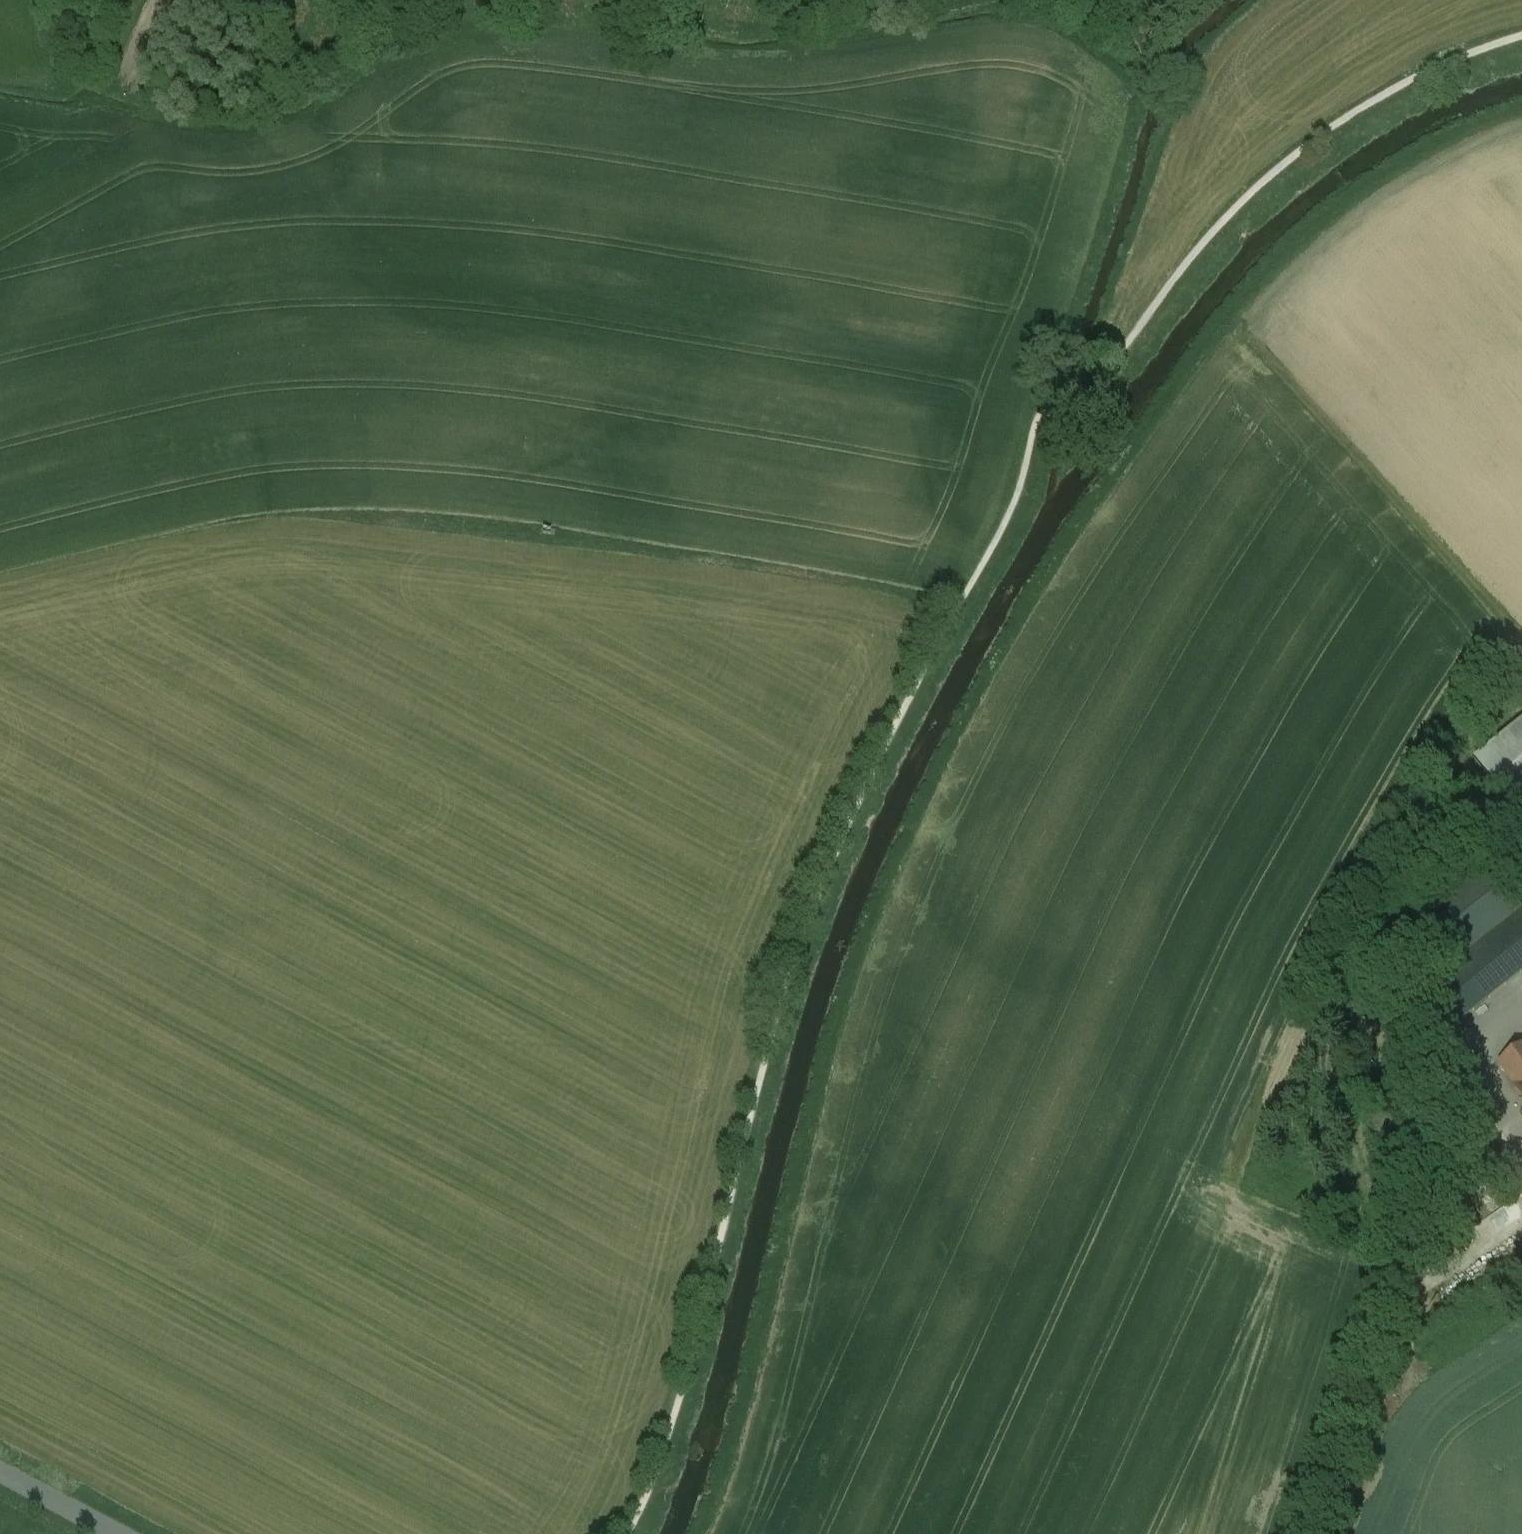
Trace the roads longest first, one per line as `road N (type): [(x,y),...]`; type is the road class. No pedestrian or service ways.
road 1 (unclassified): [(0,1475),(110,1533)]

